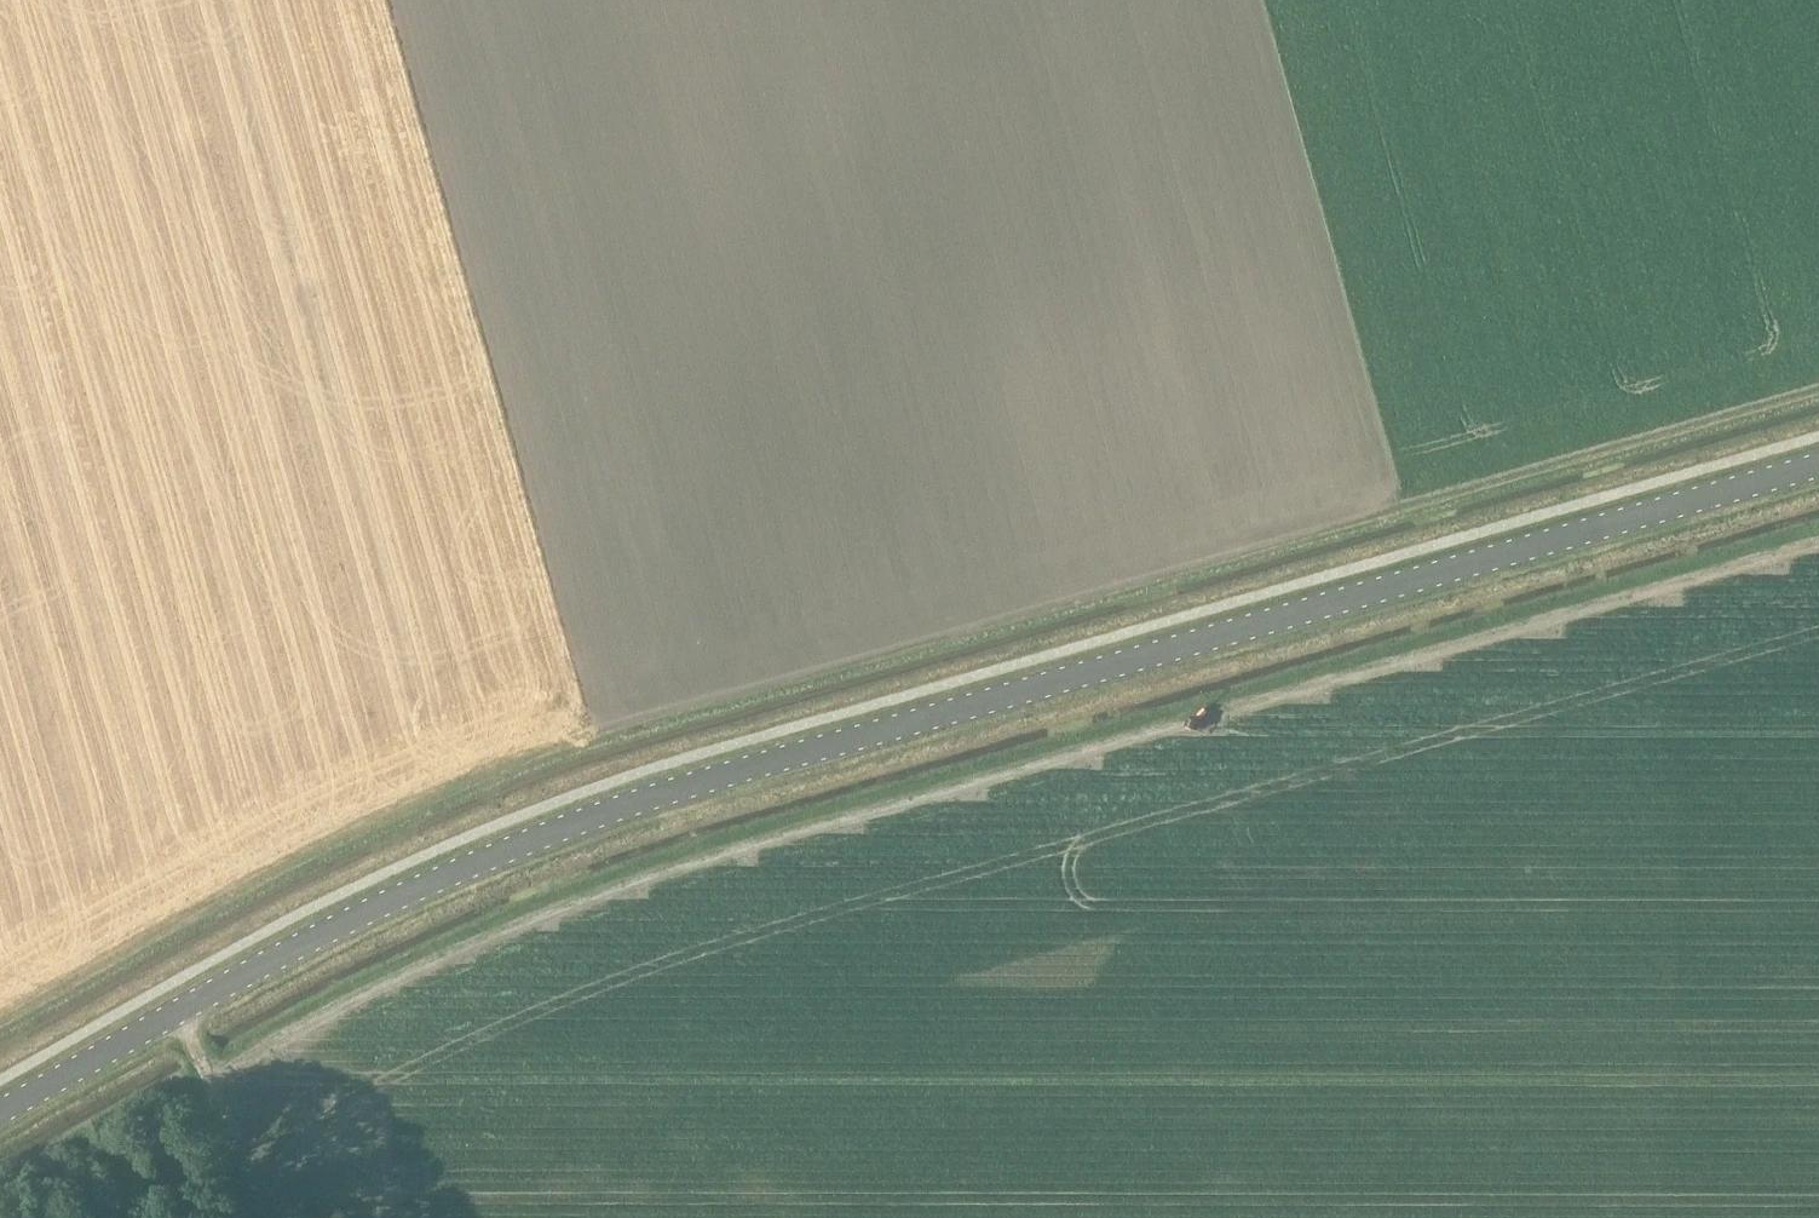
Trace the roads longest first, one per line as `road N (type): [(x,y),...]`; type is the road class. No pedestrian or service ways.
road 1 (tertiary): [(0,1111),(362,912),(594,816),(1818,464)]

